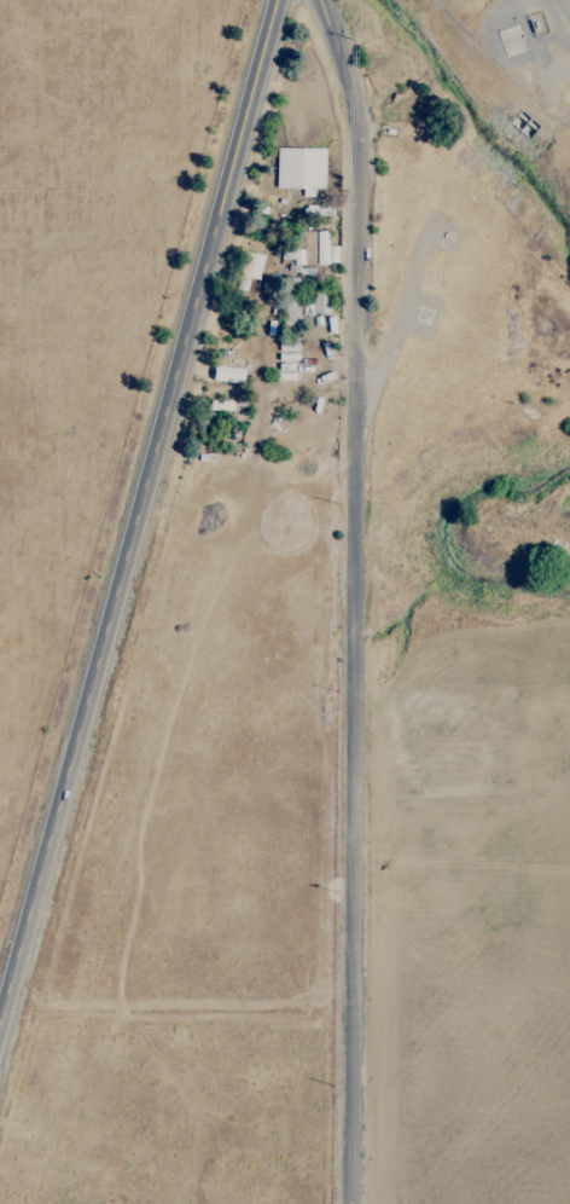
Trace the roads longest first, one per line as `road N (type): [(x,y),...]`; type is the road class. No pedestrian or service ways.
road 1 (residential): [(351,1203),(357,162),(338,71),(309,0)]
road 2 (tertiary): [(277,0),(91,667),(0,1028)]

